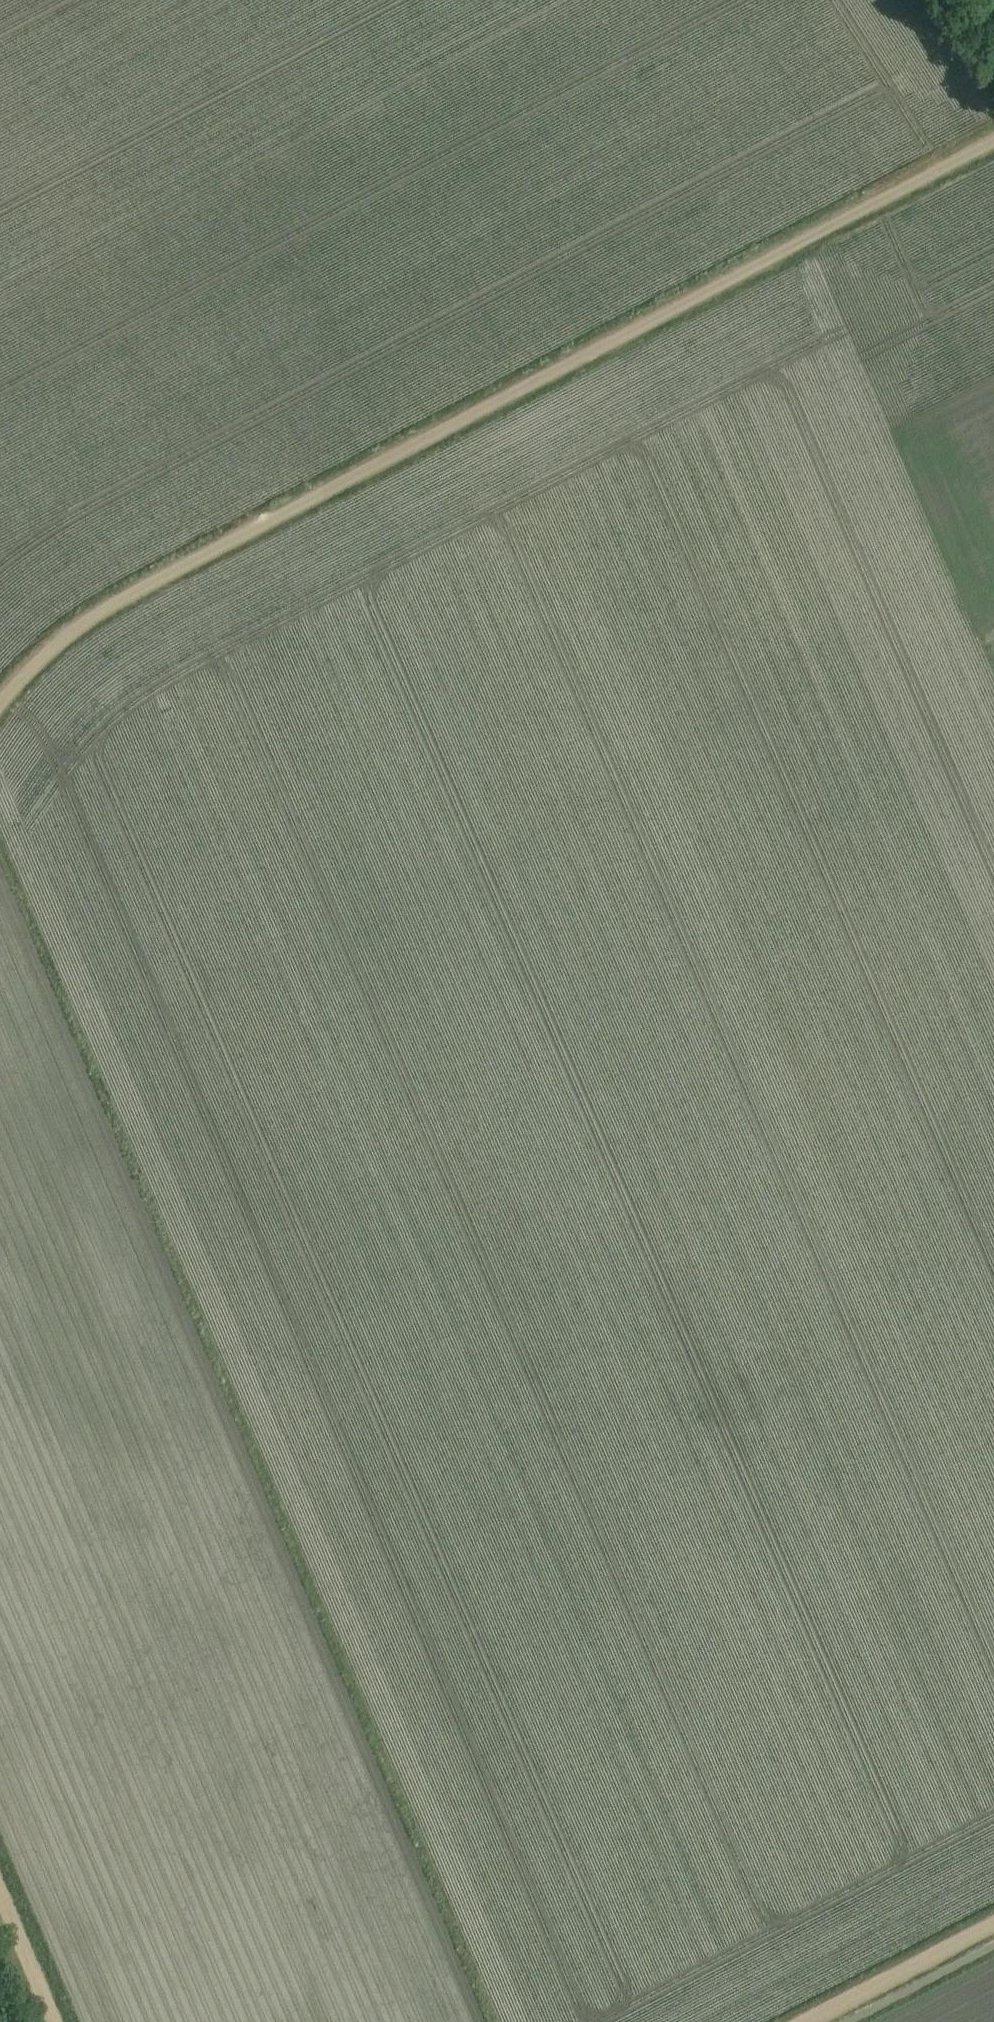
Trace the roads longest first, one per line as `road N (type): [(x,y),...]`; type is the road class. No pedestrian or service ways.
road 1 (track): [(0,697),(47,644),(102,605),(993,142)]
road 2 (track): [(807,2021),(993,1924)]
road 3 (track): [(57,2021),(0,1889)]

